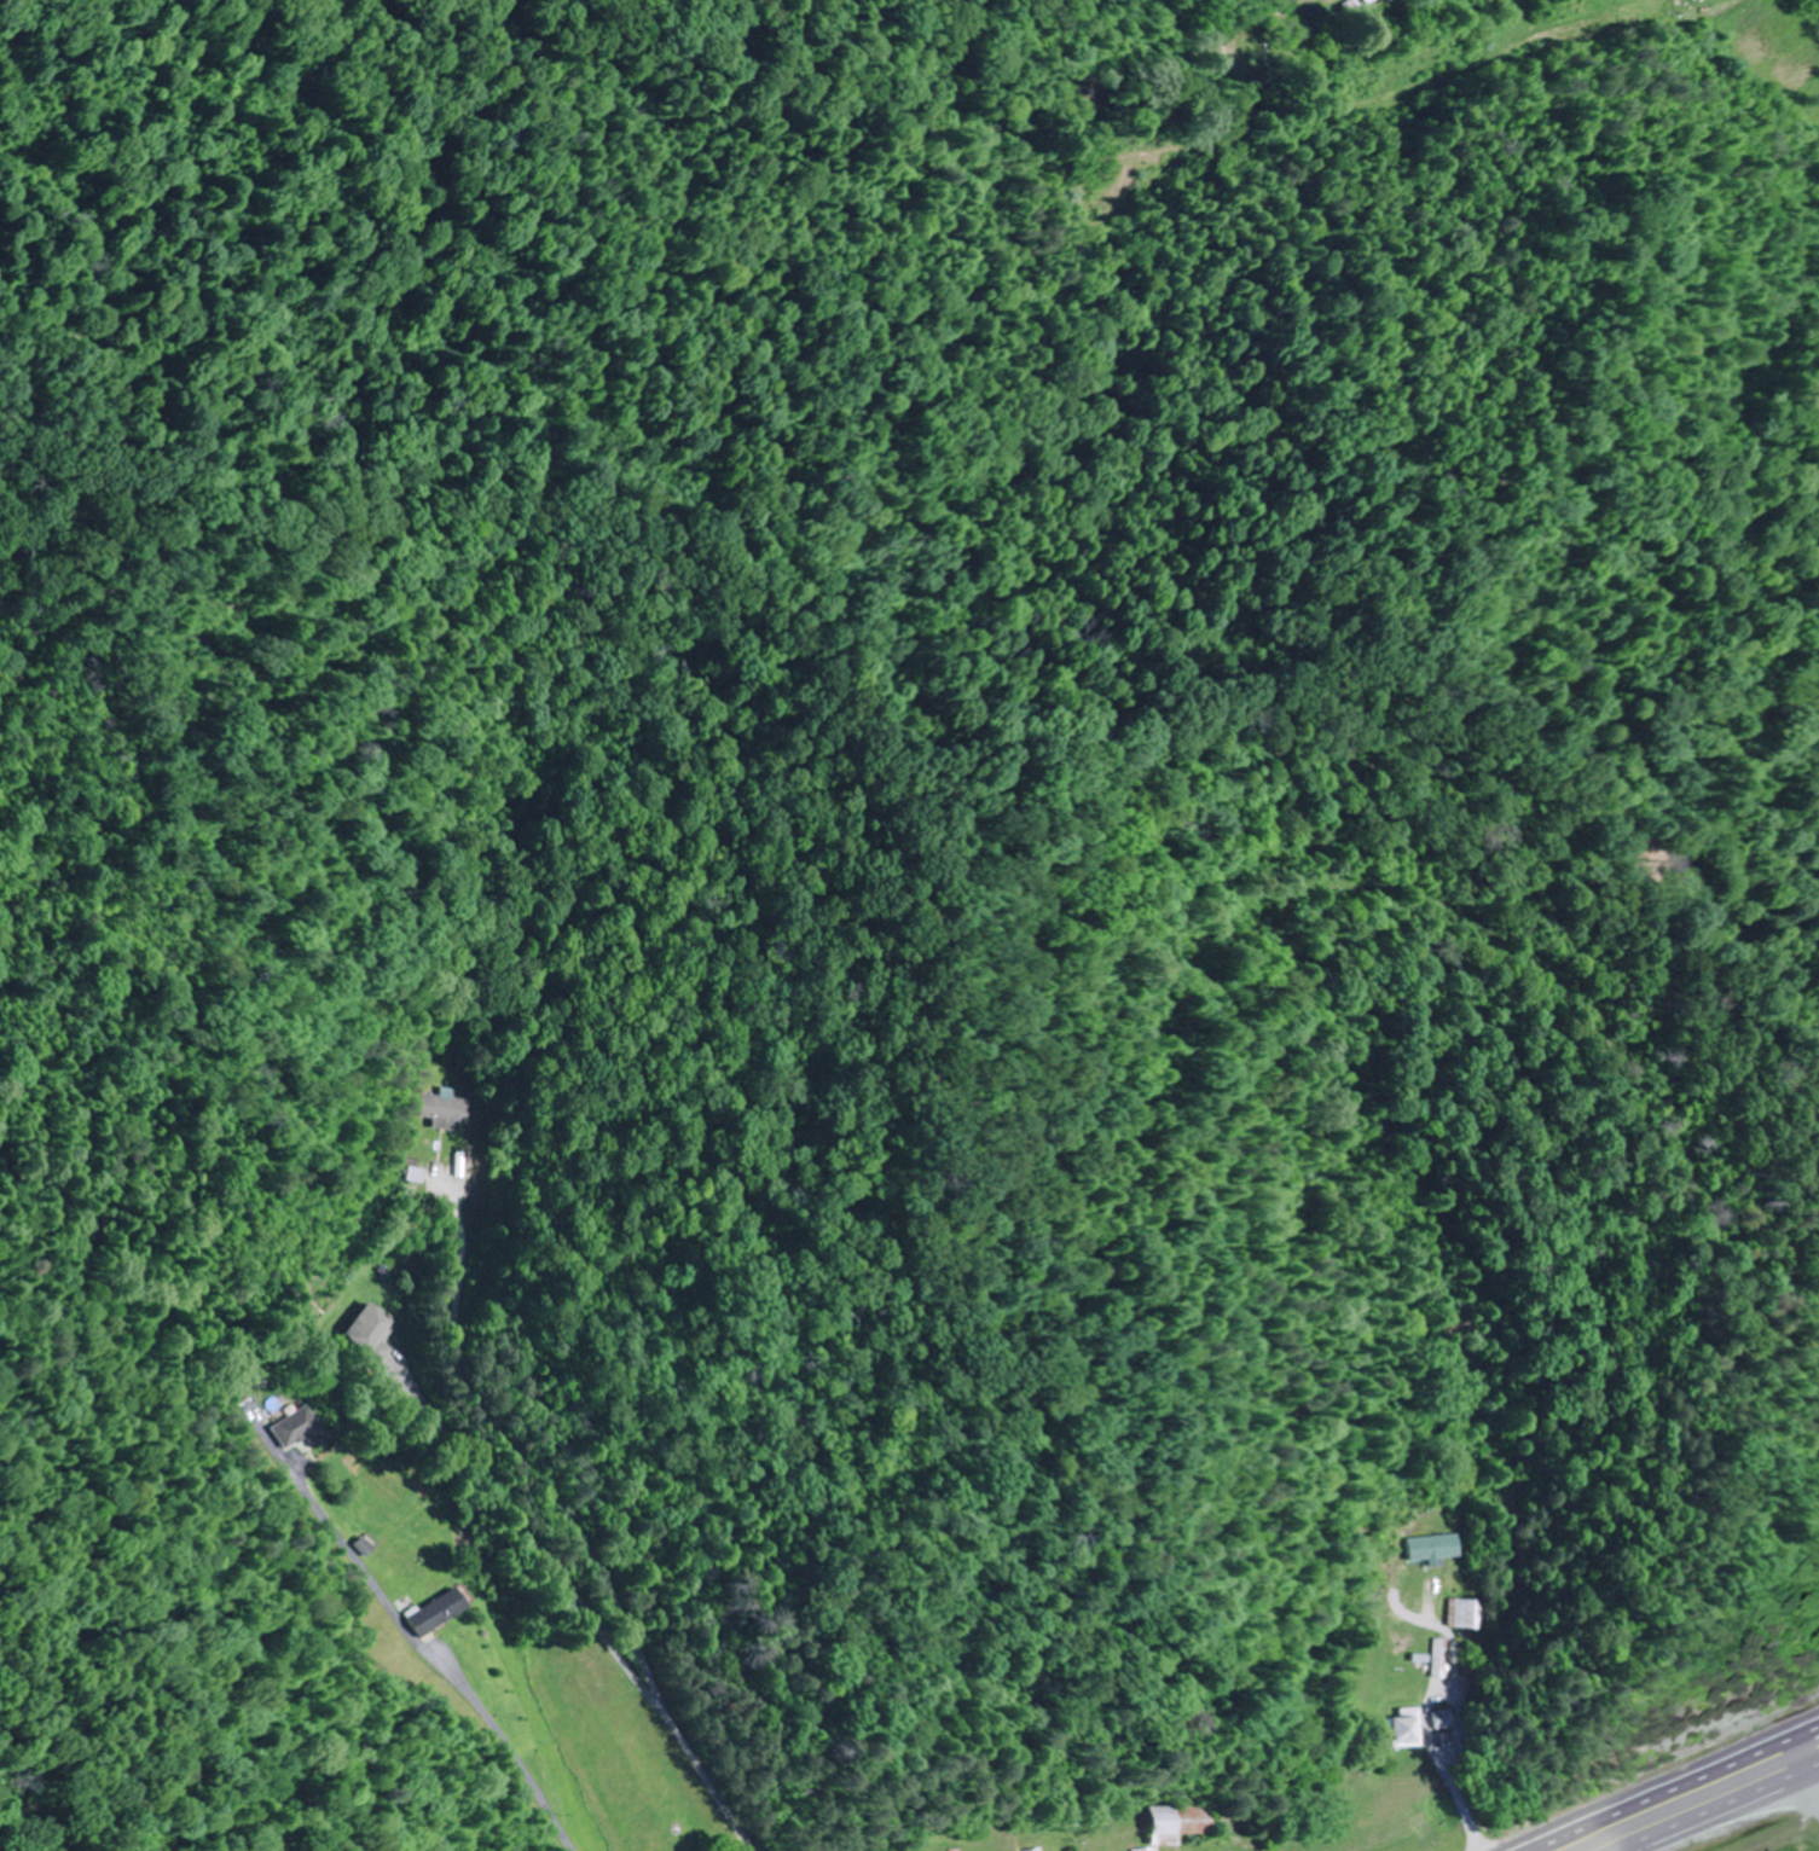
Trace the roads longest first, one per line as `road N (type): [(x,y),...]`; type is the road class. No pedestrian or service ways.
road 1 (trunk): [(1818,1721),(1509,1850)]
road 2 (trunk): [(1620,1850),(1818,1766)]

